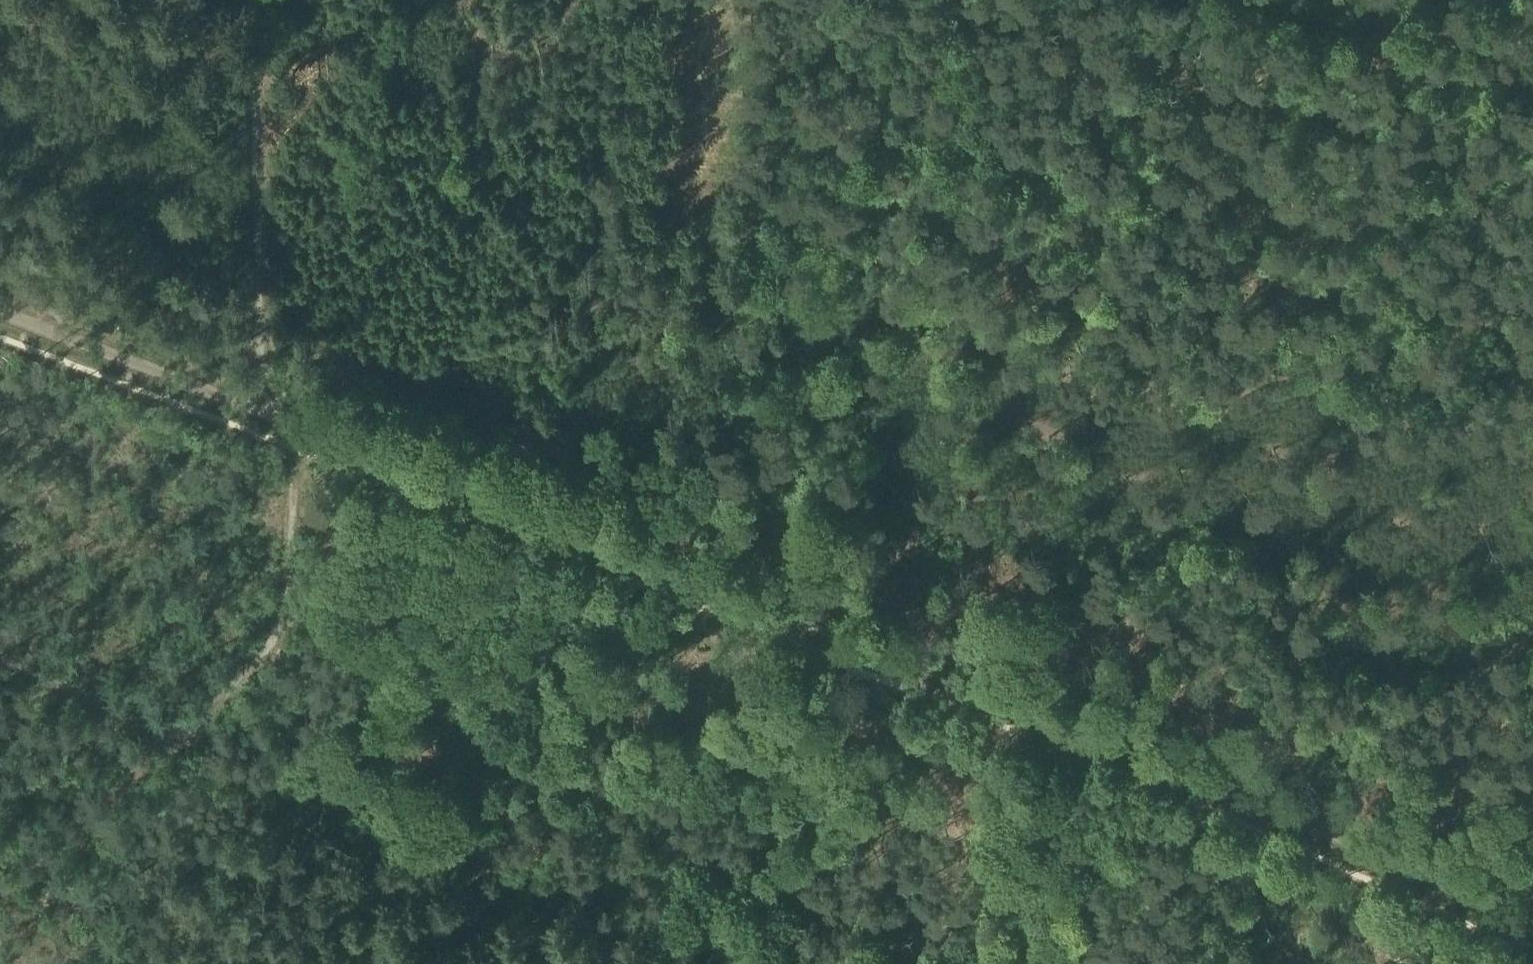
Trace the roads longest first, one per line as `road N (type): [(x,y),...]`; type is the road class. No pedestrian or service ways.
road 1 (track): [(0,311),(774,607),(1532,927)]

